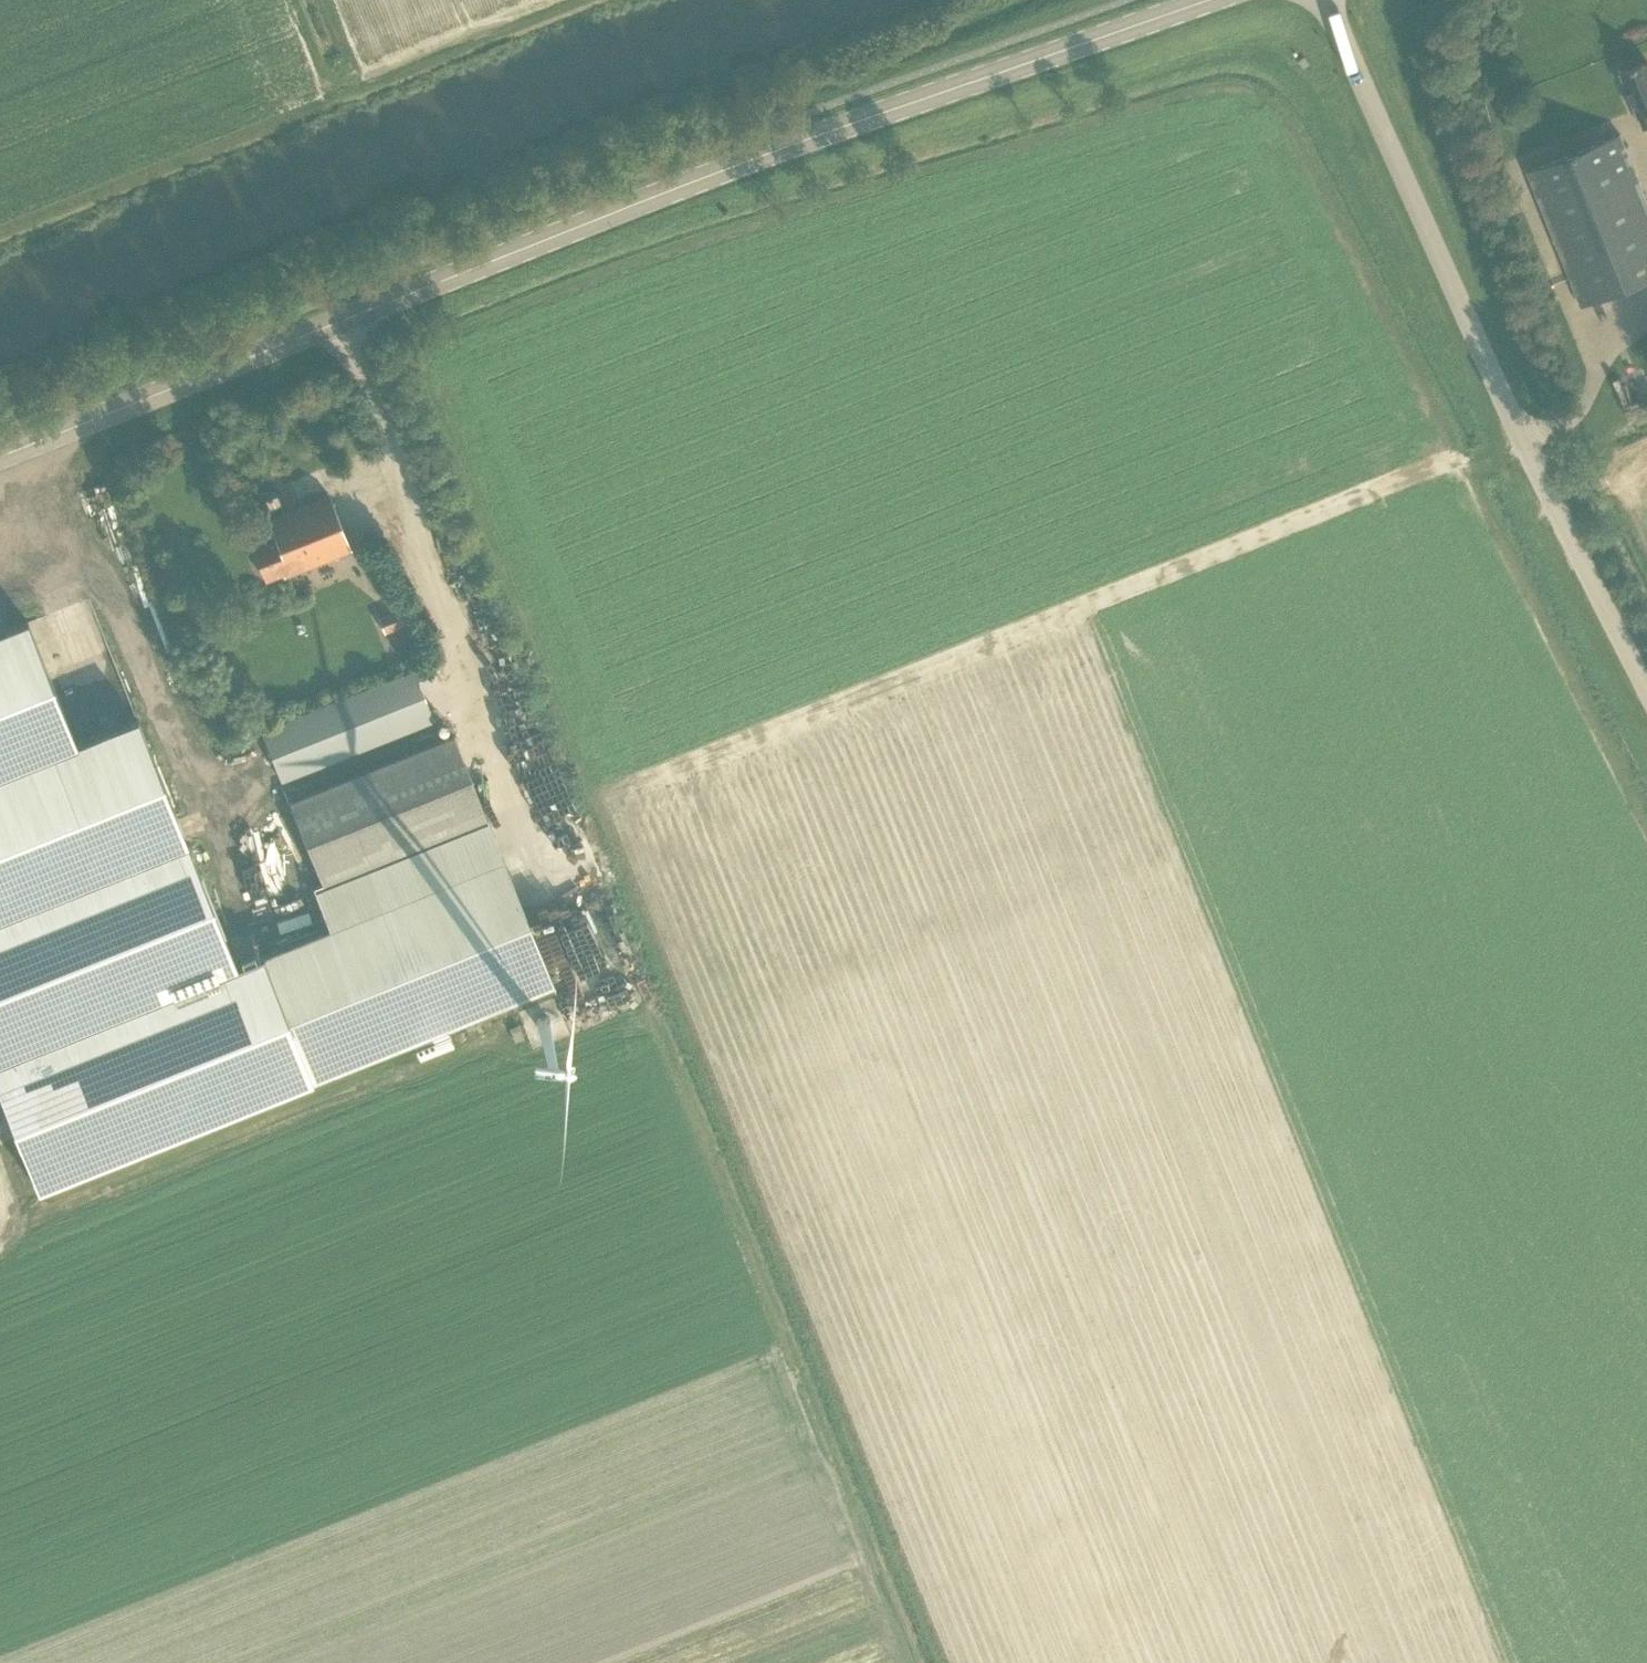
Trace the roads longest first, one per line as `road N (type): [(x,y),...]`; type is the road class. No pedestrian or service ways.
road 1 (tertiary): [(1195,0),(799,139),(0,453)]
road 2 (unclassified): [(1646,698),(1453,298),(1330,0)]

